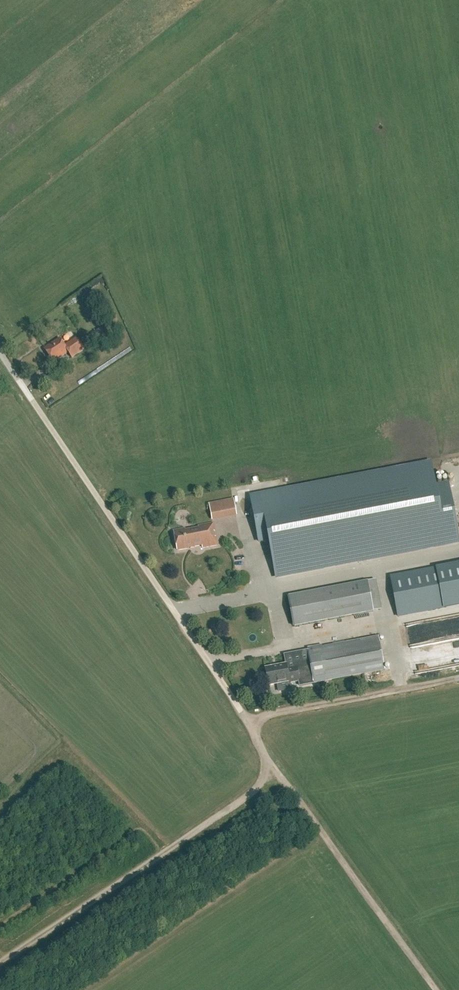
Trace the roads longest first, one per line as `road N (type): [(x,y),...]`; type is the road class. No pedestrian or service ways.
road 1 (unclassified): [(243,714),(0,352)]
road 2 (track): [(268,761),(243,800),(0,963)]
road 3 (track): [(438,989),(268,761)]
road 4 (track): [(249,723),(458,679)]

